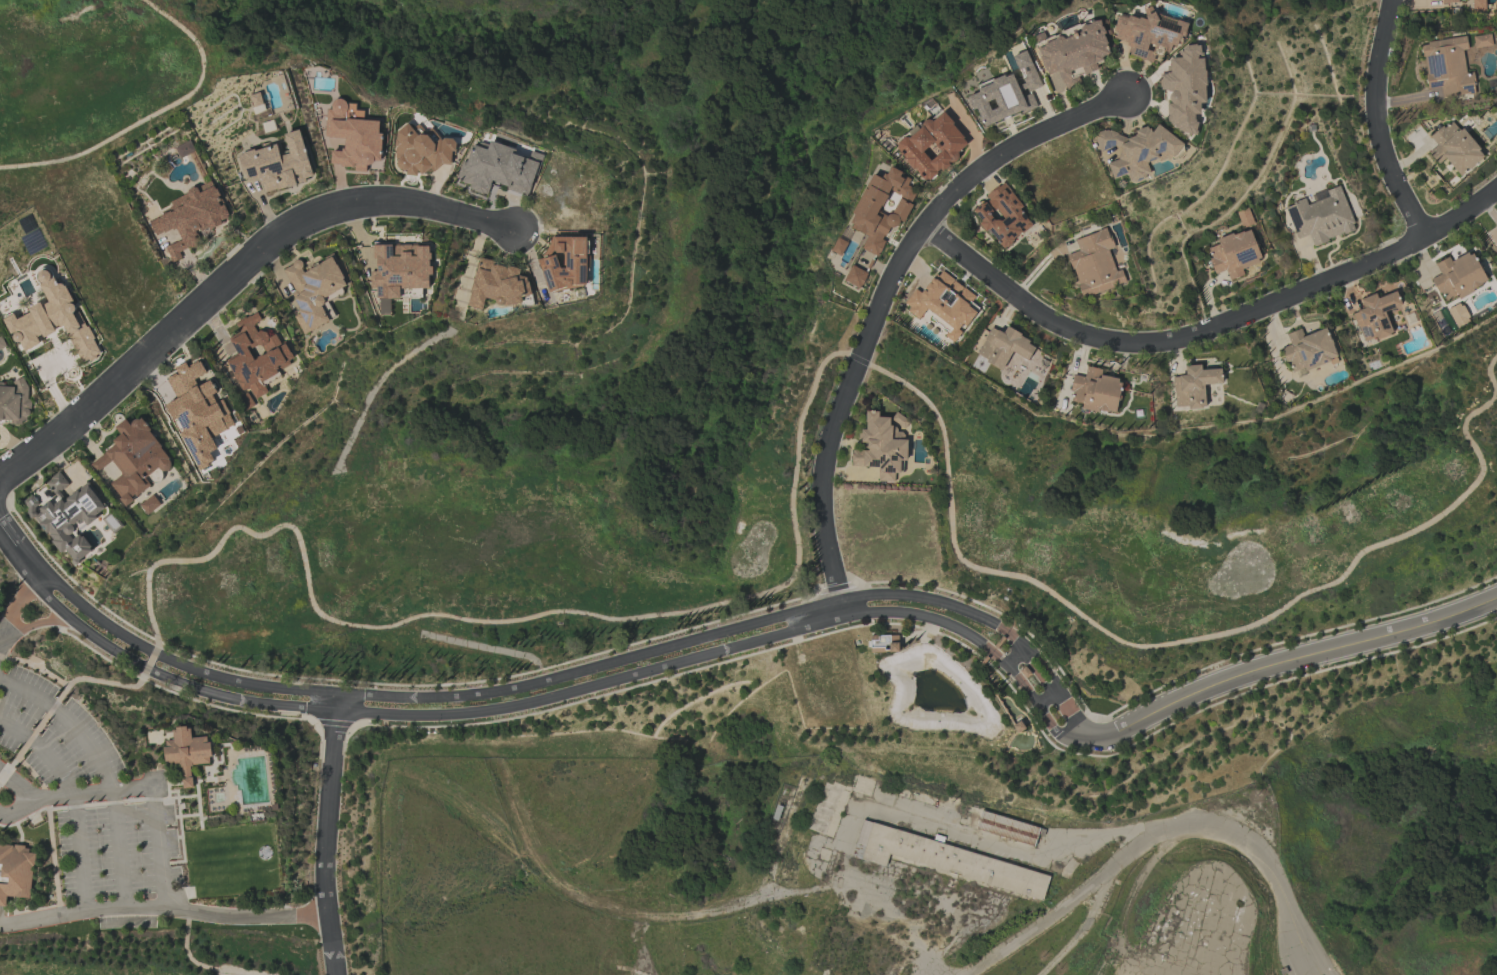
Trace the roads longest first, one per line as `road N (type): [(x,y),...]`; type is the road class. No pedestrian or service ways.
road 1 (residential): [(1108,741),(1078,737),(1059,721),(1040,685),(999,641),(920,607),(875,602),(473,710),(340,708),(163,674),(95,642),(0,527)]
road 2 (residential): [(844,609),(820,477),(905,253),(948,193),(1000,154),(1128,94)]
road 3 (residential): [(925,225),(1011,296),(1071,332),(1139,350),(1226,327),(1402,252),(1496,190)]
road 4 (residential): [(517,232),(373,202),(309,222),(53,440),(0,475)]
road 5 (residential): [(969,974),(1151,841),(1209,827),(1236,833),(1262,852),(1332,974)]
road 6 (residential): [(1496,601),(1200,693),(1108,741)]
road 7 (residential): [(336,974),(325,900),(340,708)]
road 8 (residential): [(1425,238),(1378,136),(1376,99),(1395,0)]

